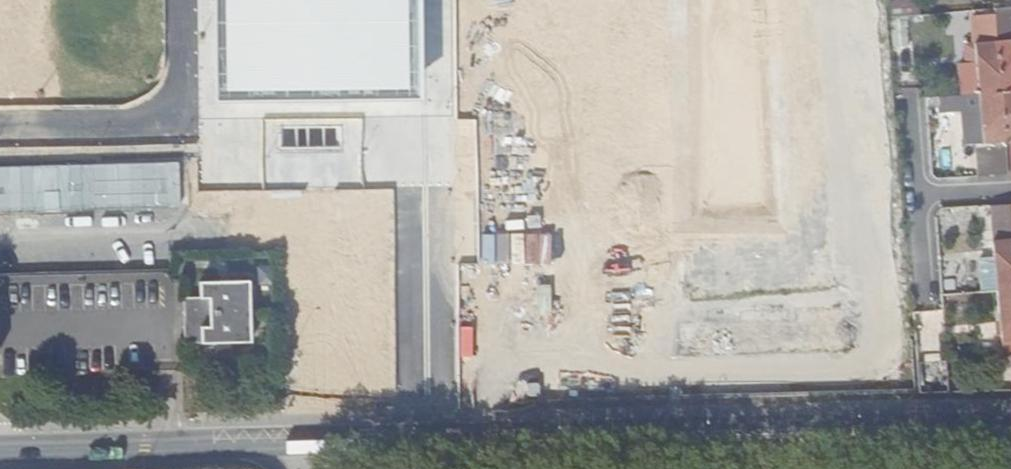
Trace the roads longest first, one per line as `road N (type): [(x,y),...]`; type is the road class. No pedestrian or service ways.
road 1 (secondary): [(931,427),(0,449)]
road 2 (unclassified): [(184,0),(187,121),(0,122)]
road 3 (residential): [(916,192),(931,427)]

